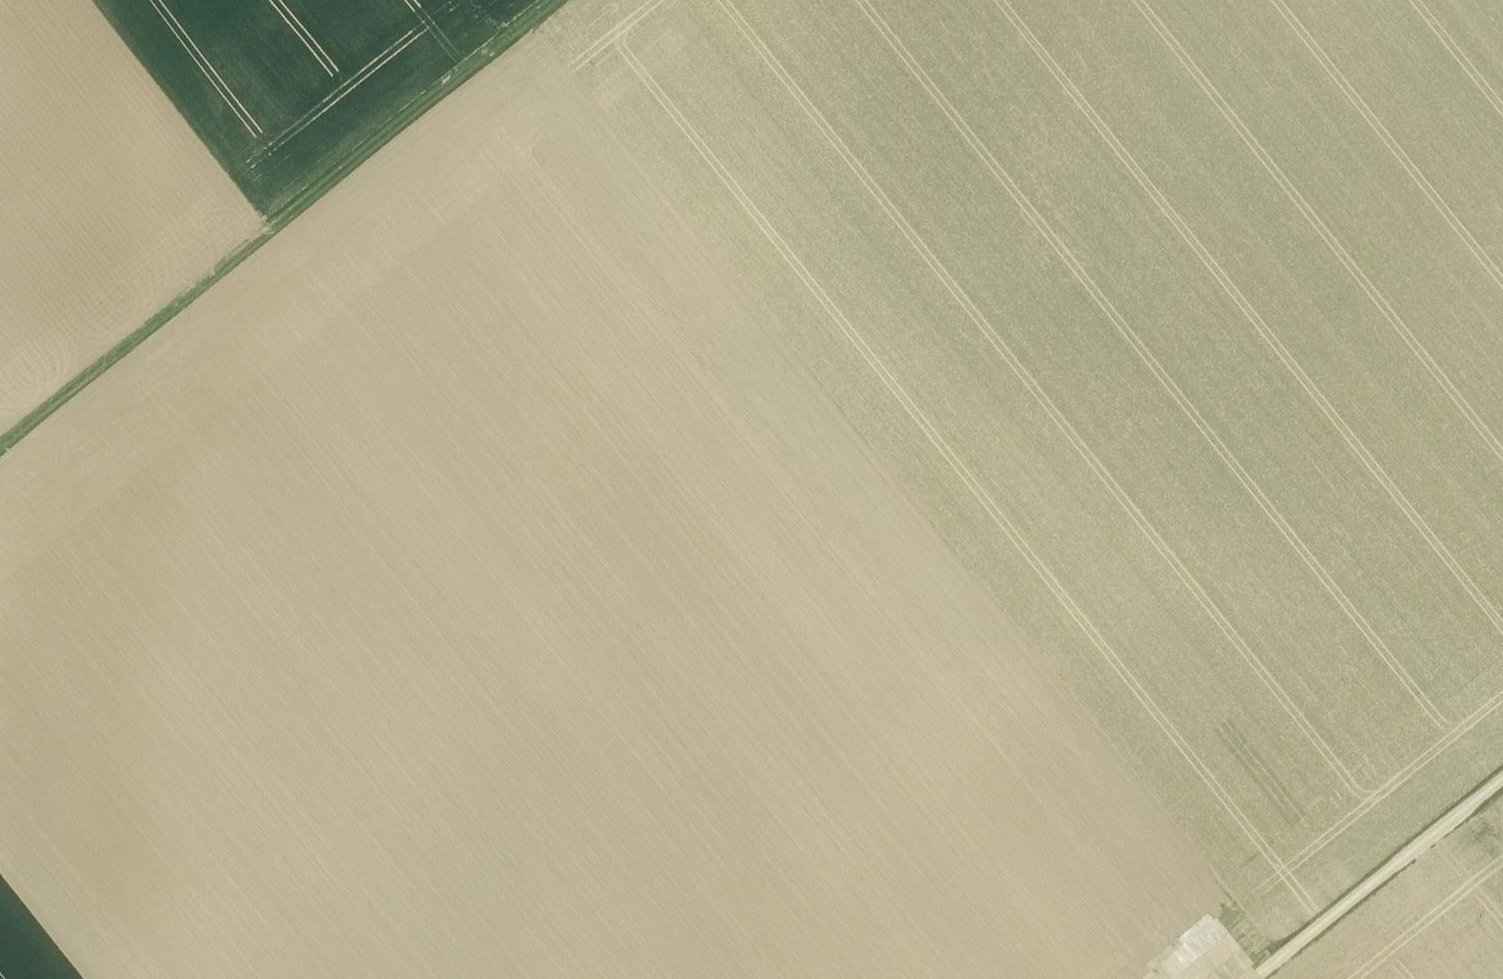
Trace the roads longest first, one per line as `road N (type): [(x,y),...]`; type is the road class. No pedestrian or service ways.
road 1 (track): [(559,0),(0,450)]
road 2 (track): [(1502,780),(1256,978)]

